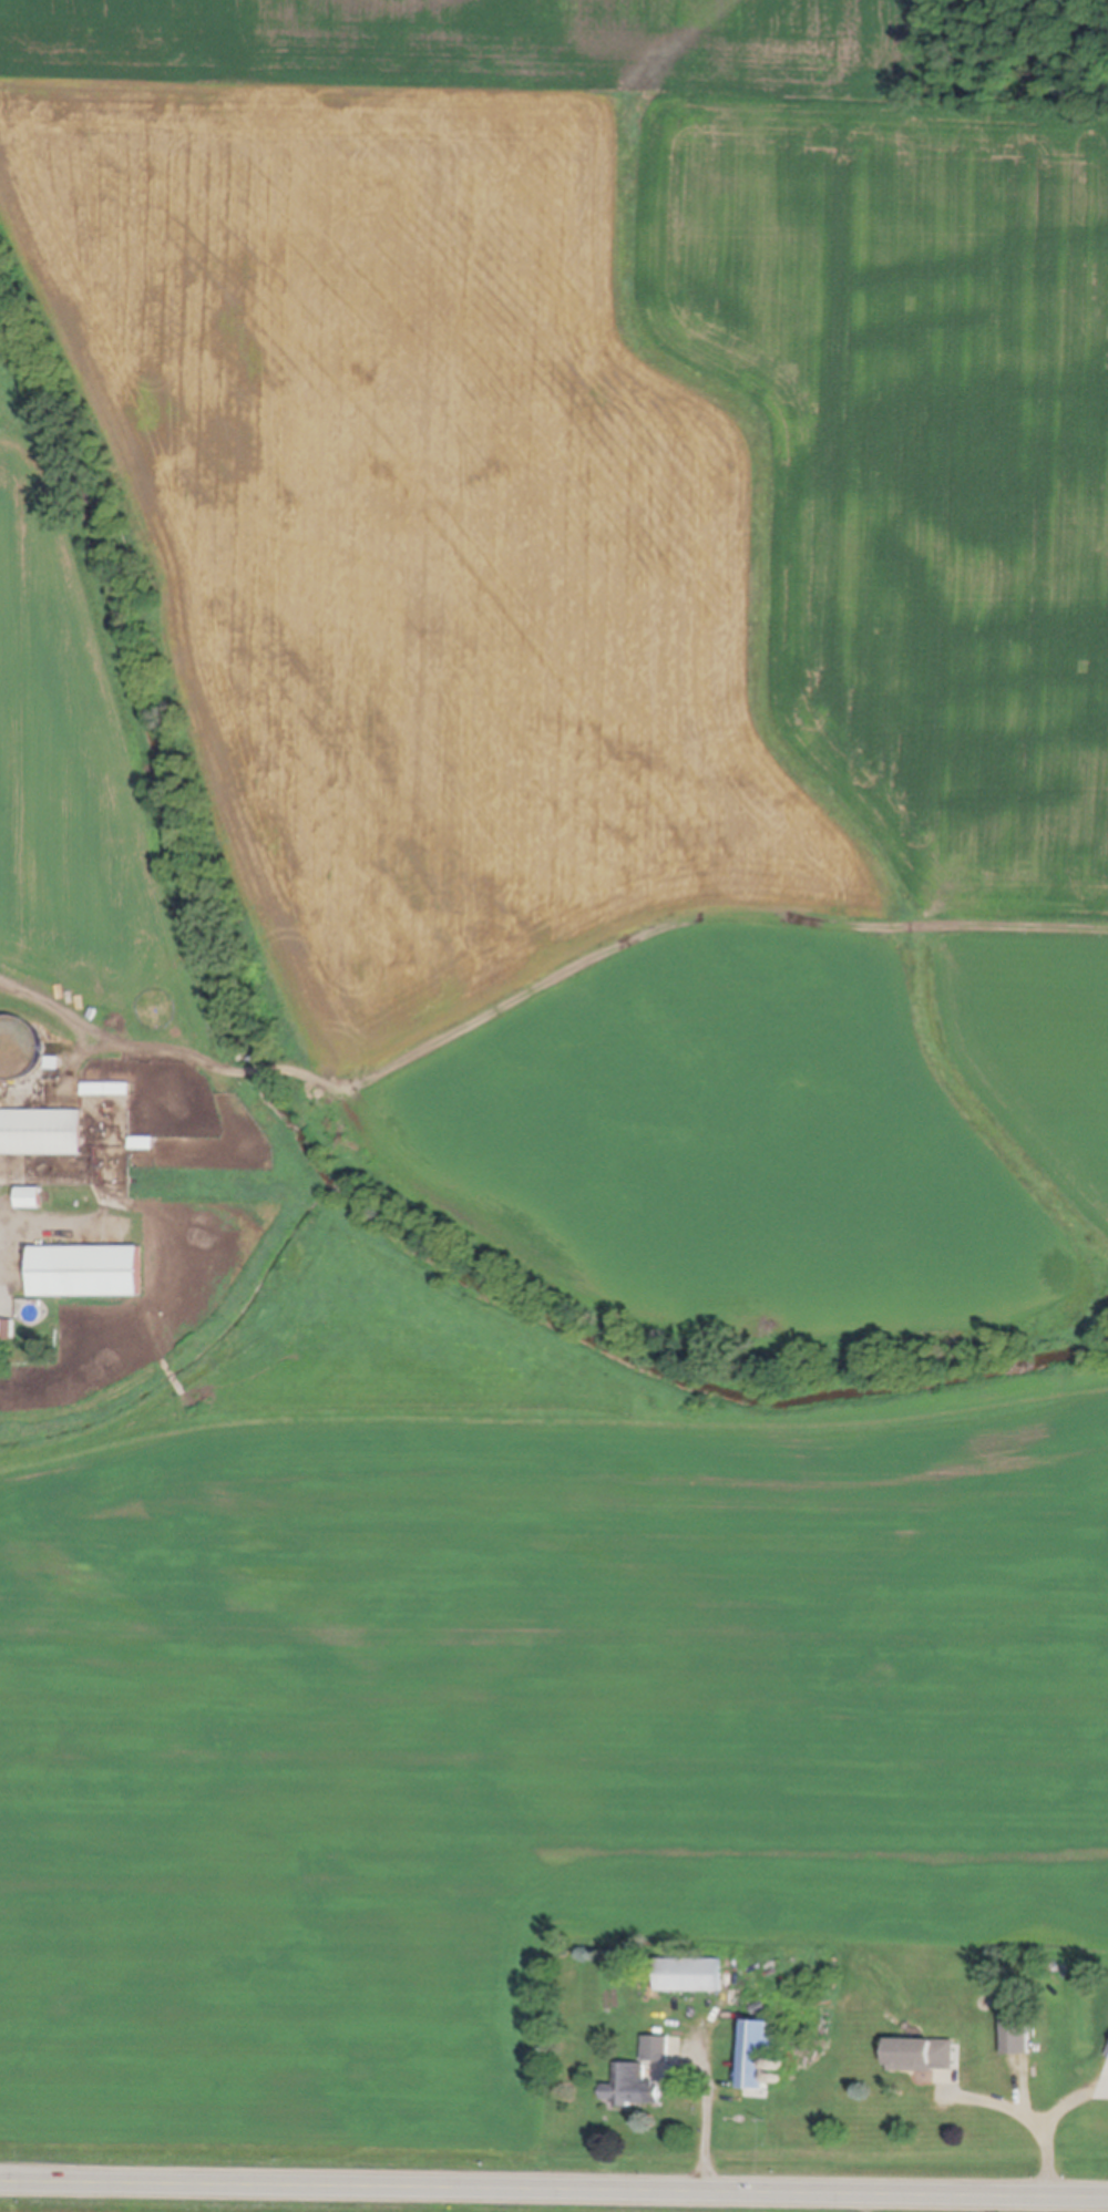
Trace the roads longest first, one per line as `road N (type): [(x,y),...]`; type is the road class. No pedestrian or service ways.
road 1 (secondary): [(0,2184),(1107,2202)]

